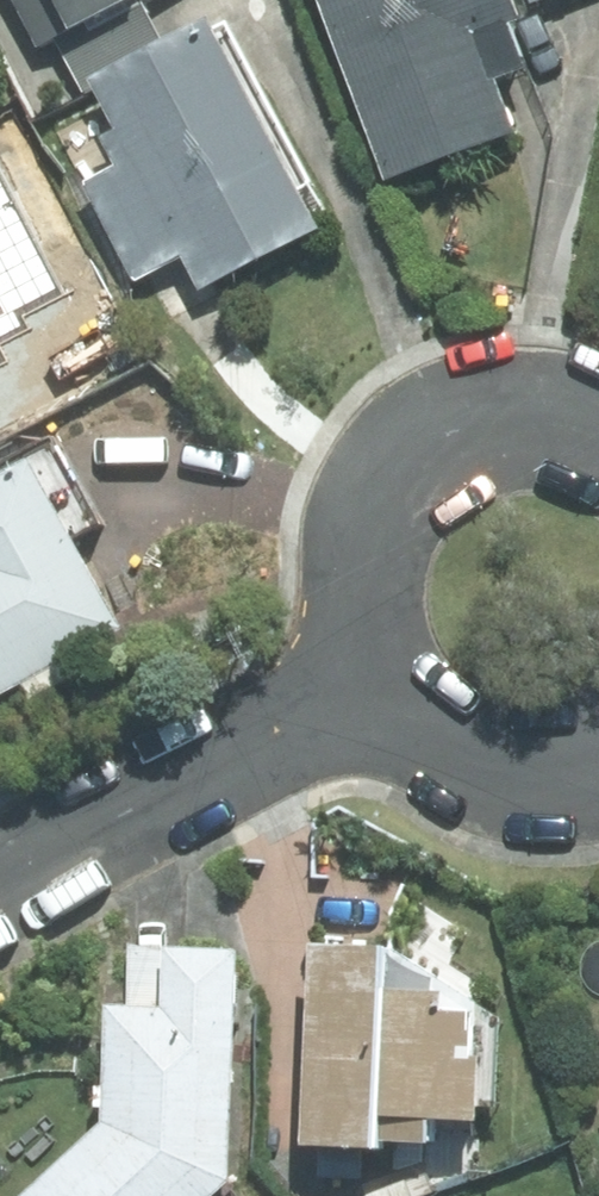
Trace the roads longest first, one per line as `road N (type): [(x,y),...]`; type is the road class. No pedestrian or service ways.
road 1 (residential): [(380,682),(0,885)]
road 2 (residential): [(380,682),(362,632),(359,579),(372,528),(400,483),(440,449),(499,426),(558,424),(598,436)]
road 3 (residential): [(598,758),(534,771),(462,756)]

